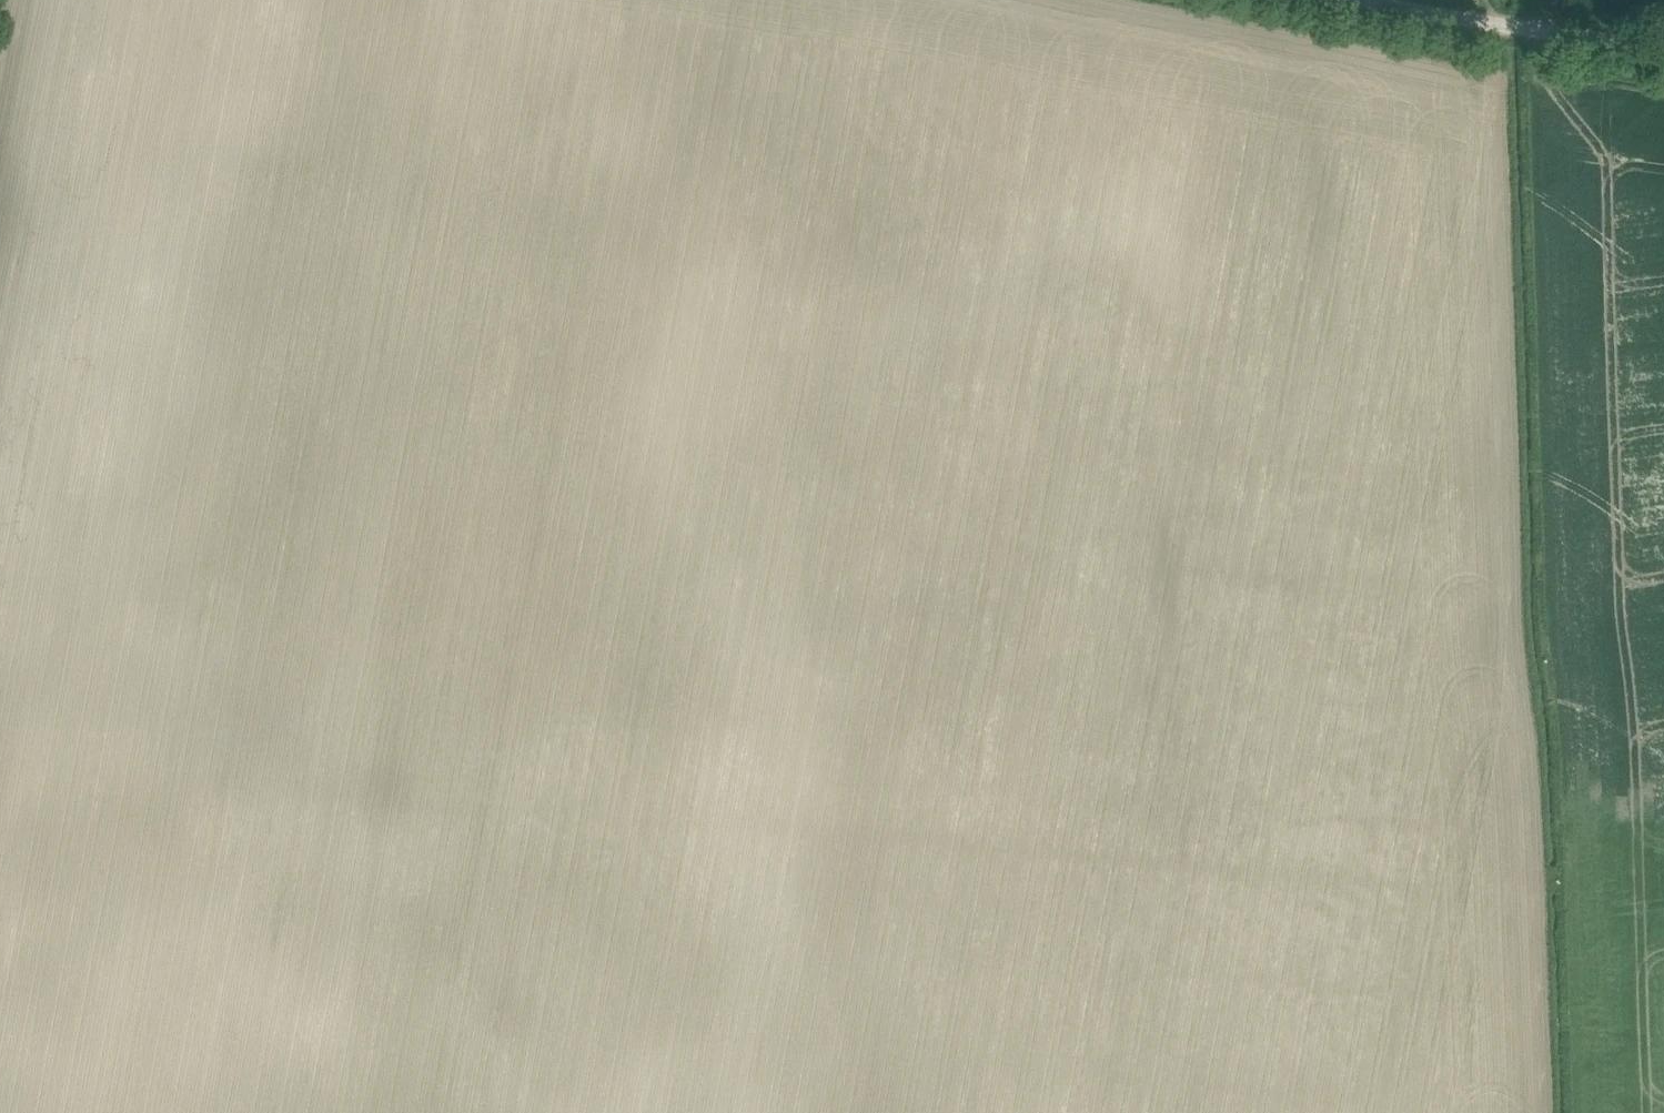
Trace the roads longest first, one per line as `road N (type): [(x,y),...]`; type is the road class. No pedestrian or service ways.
road 1 (unclassified): [(1663,47),(1365,0)]

